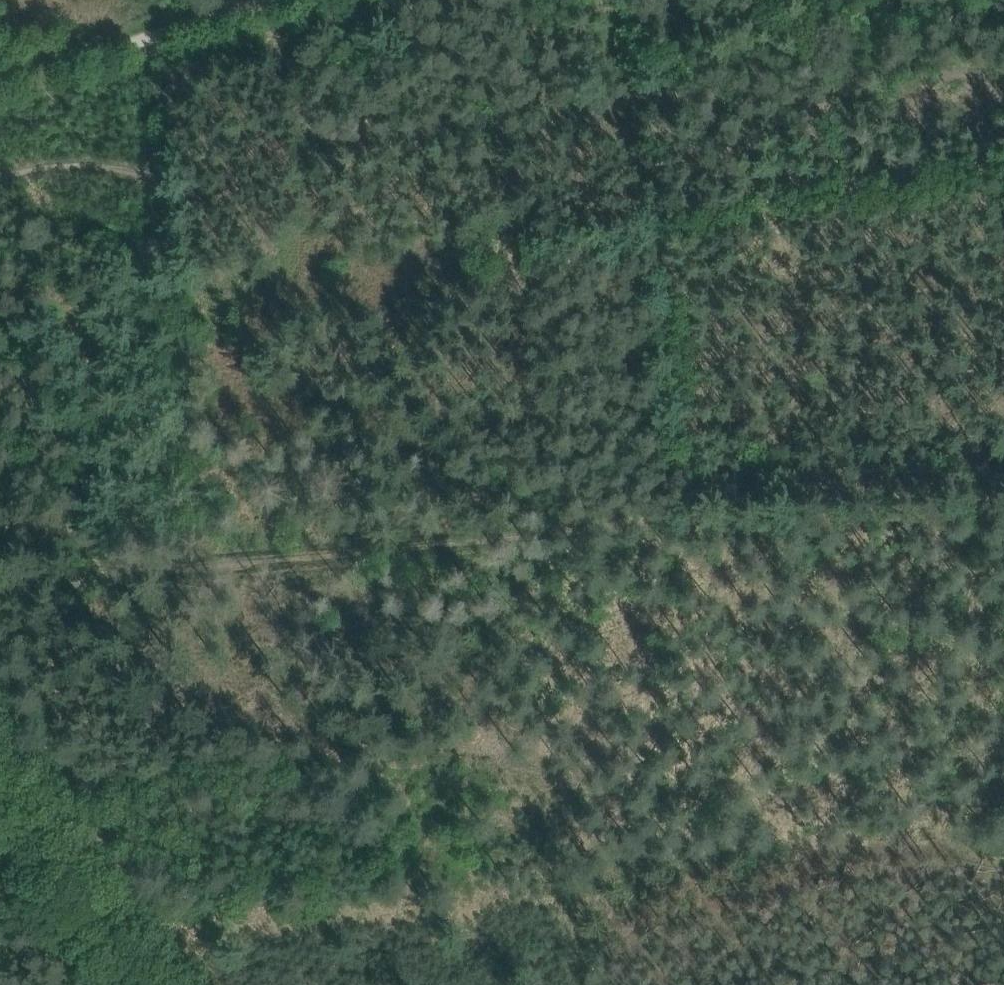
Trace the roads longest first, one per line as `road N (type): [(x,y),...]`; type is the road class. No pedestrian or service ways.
road 1 (track): [(0,75),(273,0)]
road 2 (track): [(127,984),(0,803)]

